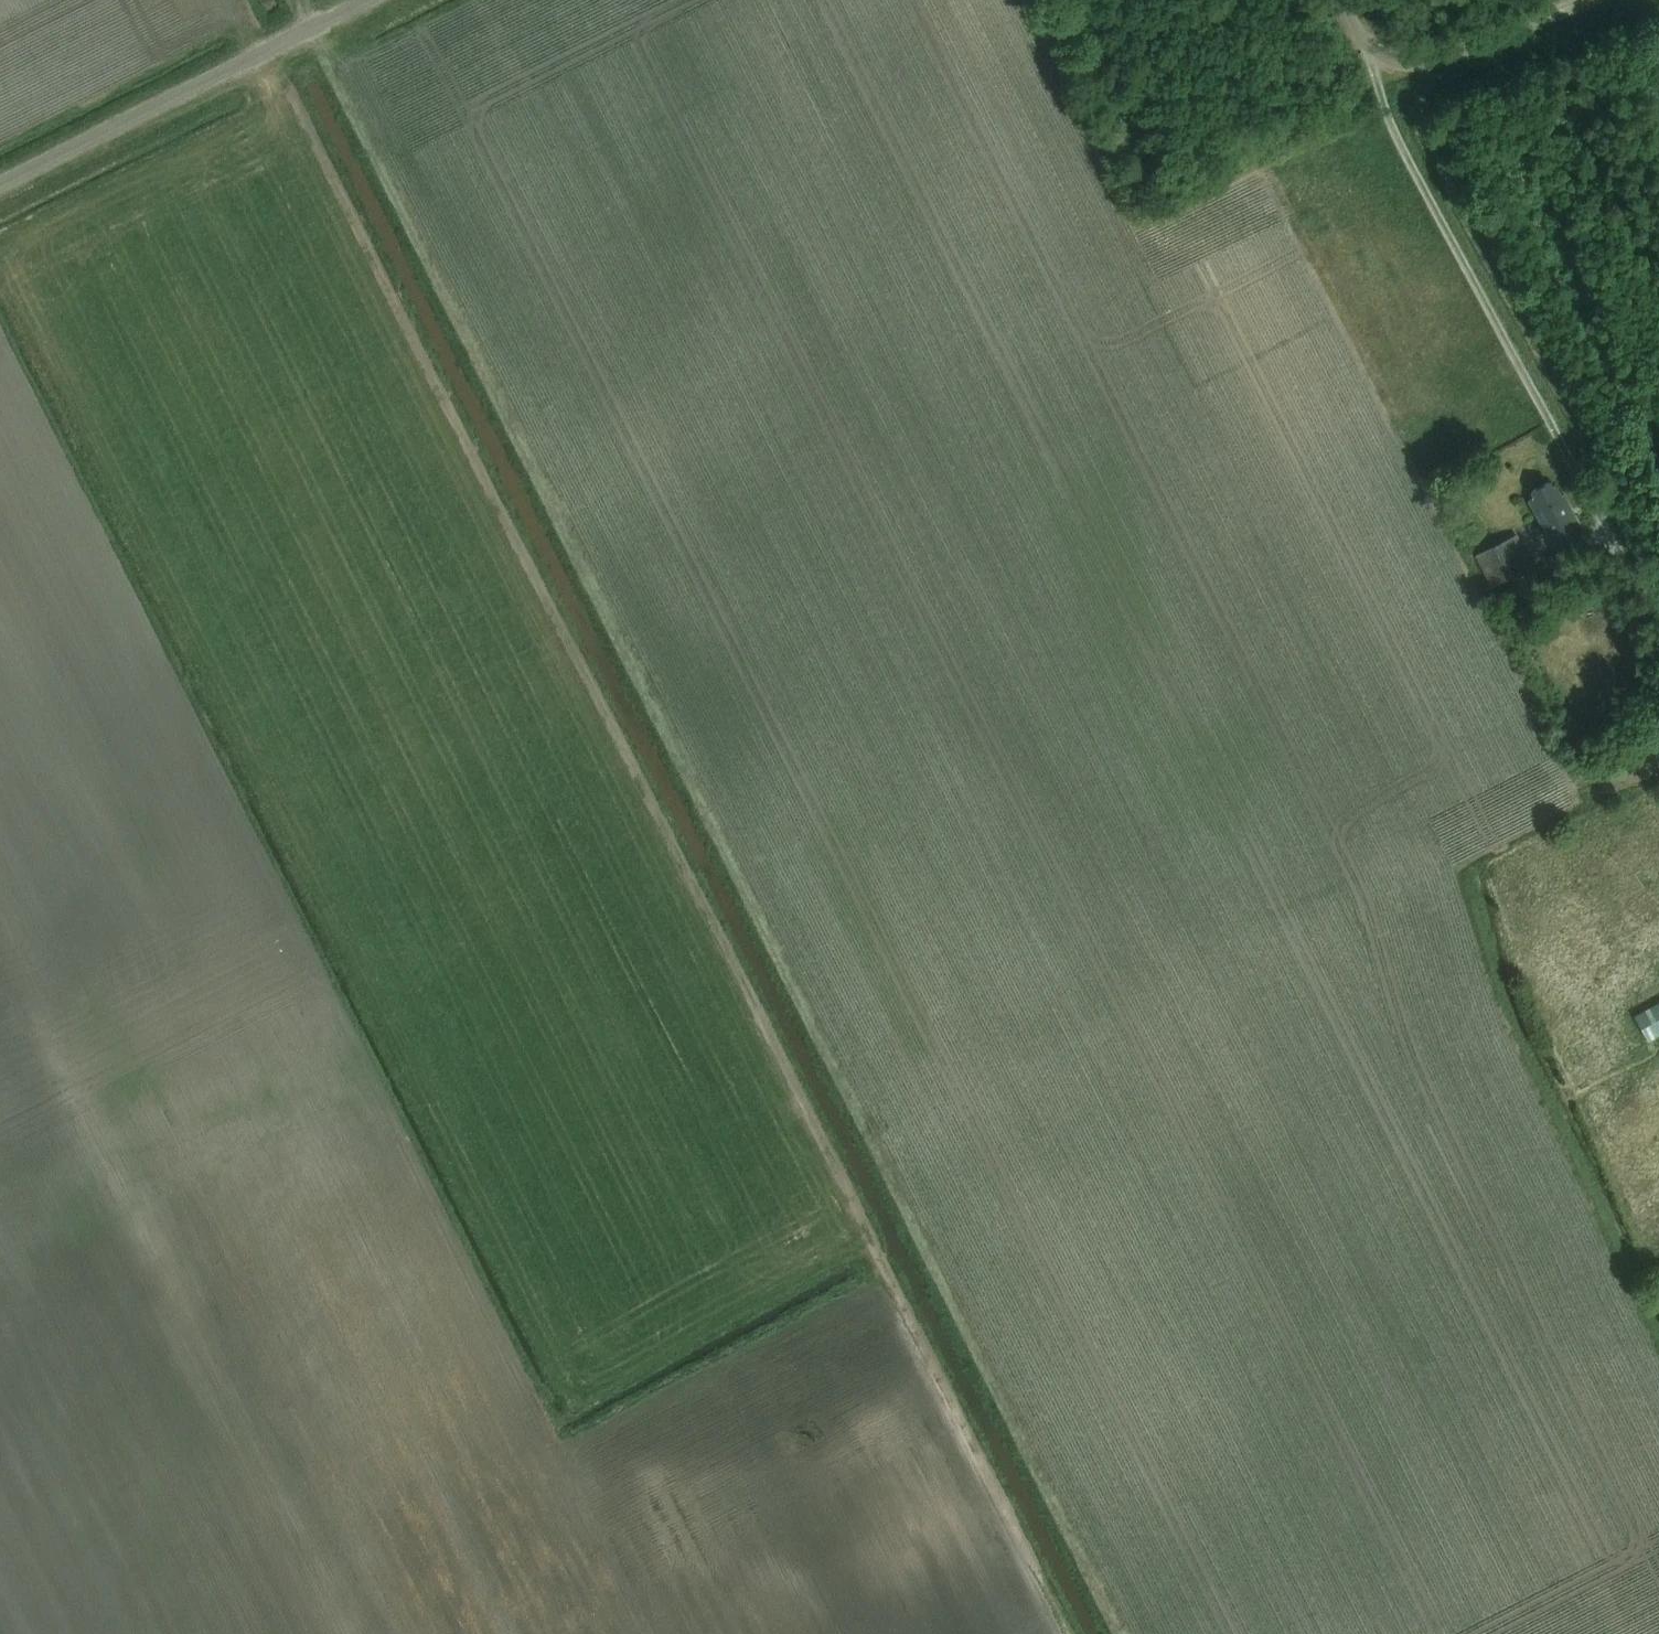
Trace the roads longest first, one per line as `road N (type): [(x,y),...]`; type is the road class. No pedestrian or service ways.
road 1 (track): [(1380,88),(1398,141),(1658,625)]
road 2 (unclassified): [(366,0),(0,184)]
road 3 (unclassified): [(1380,88),(1590,0)]

